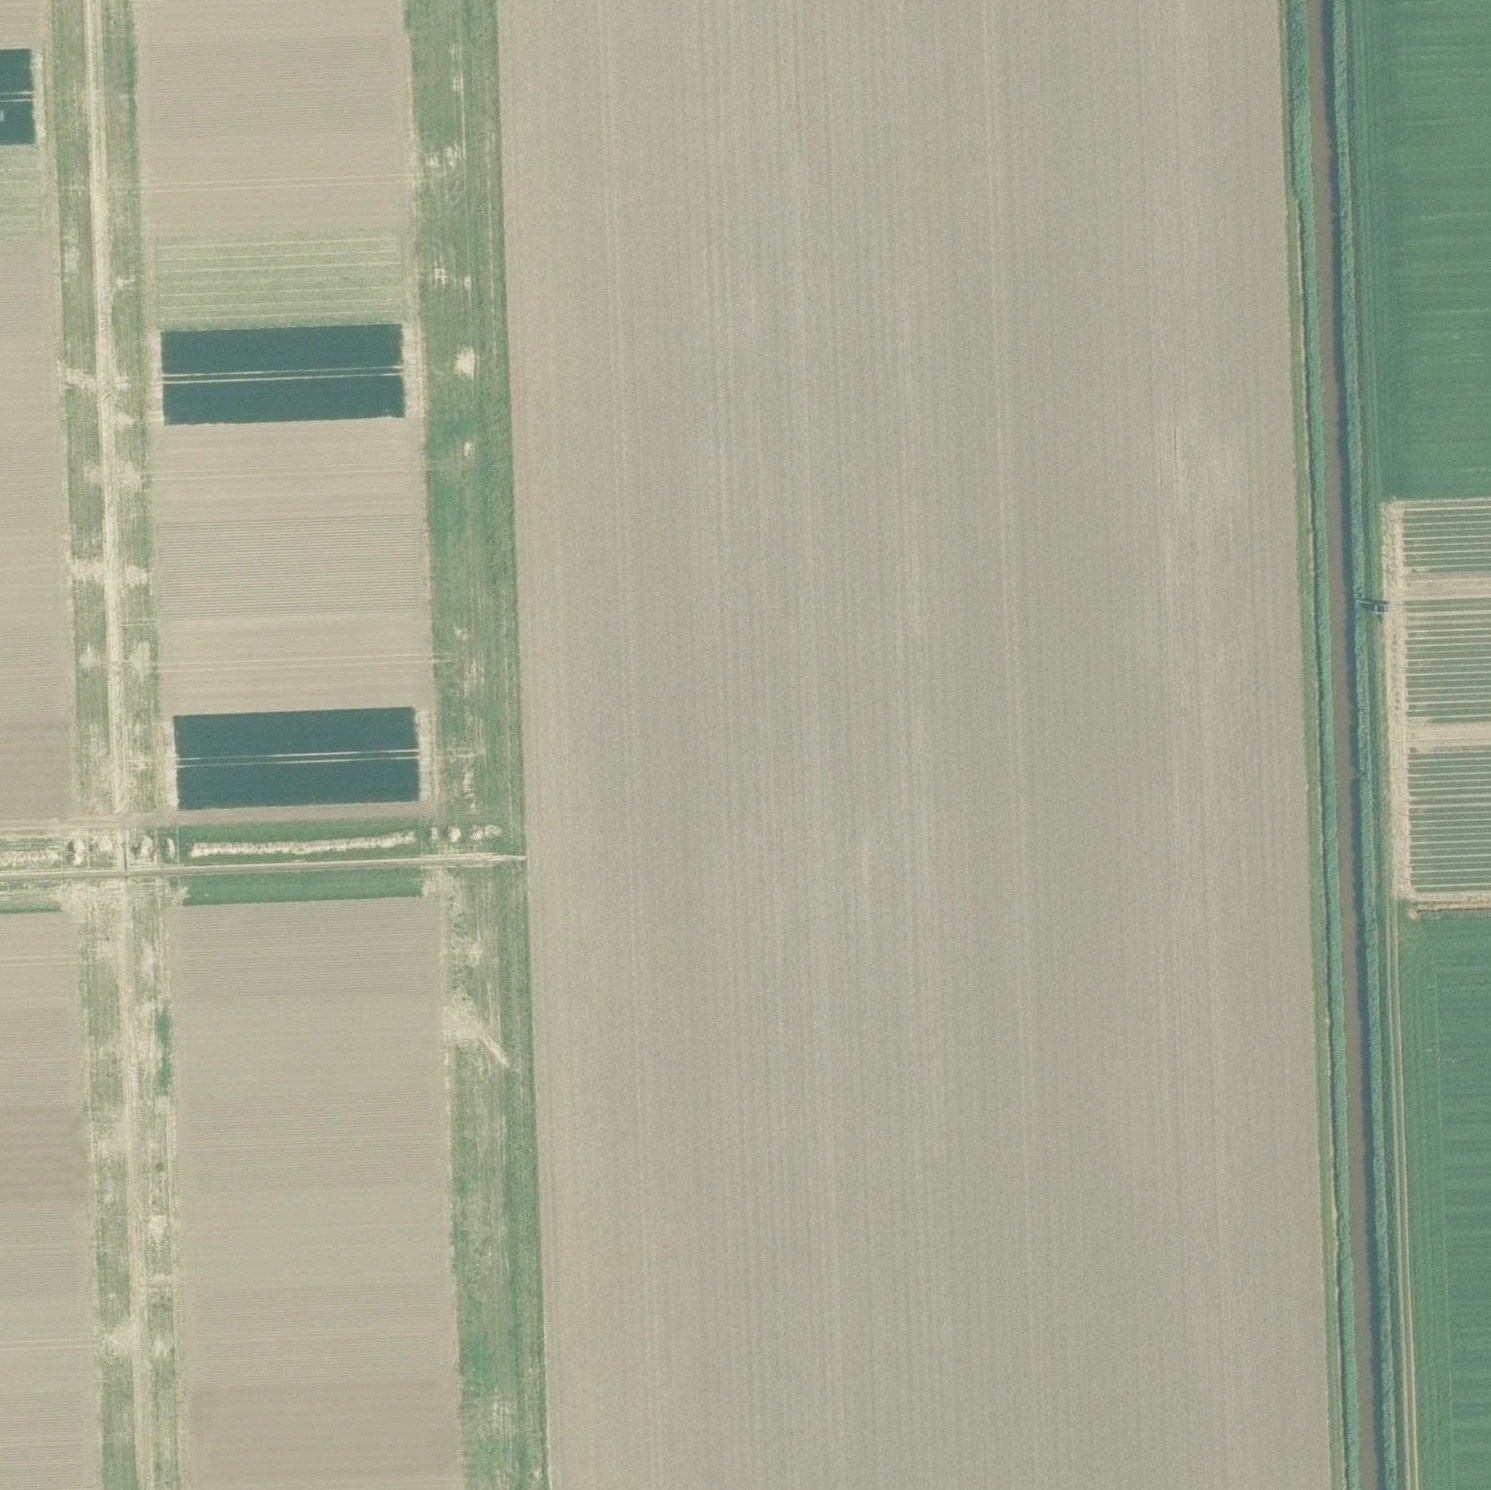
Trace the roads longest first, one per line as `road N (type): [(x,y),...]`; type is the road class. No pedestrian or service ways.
road 1 (track): [(1410,1489),(1355,0)]

